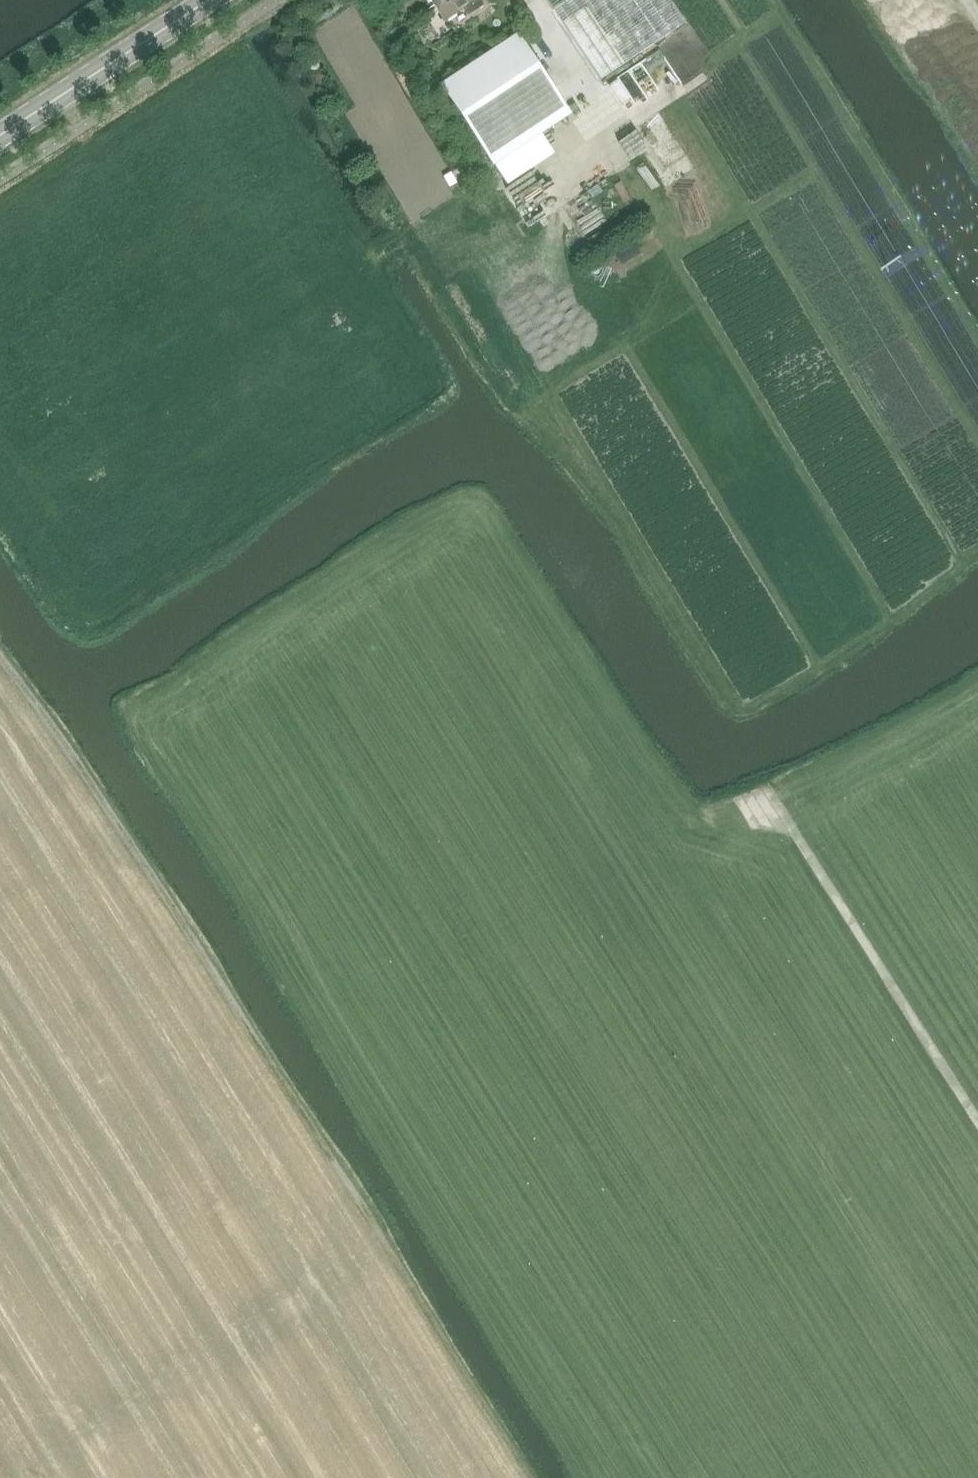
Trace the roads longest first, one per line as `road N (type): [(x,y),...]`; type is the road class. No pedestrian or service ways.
road 1 (tertiary): [(0,135),(208,0)]

